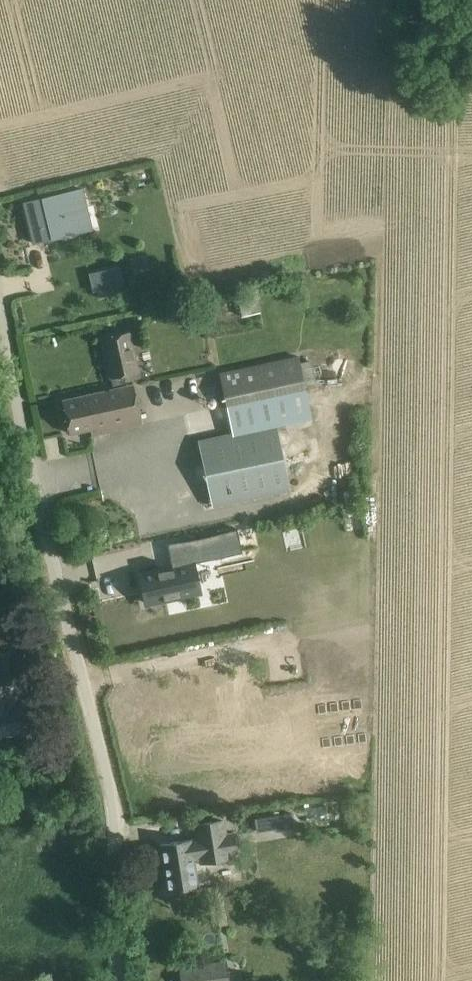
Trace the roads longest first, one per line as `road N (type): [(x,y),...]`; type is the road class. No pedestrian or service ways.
road 1 (unclassified): [(122,980),(109,796),(0,313)]

